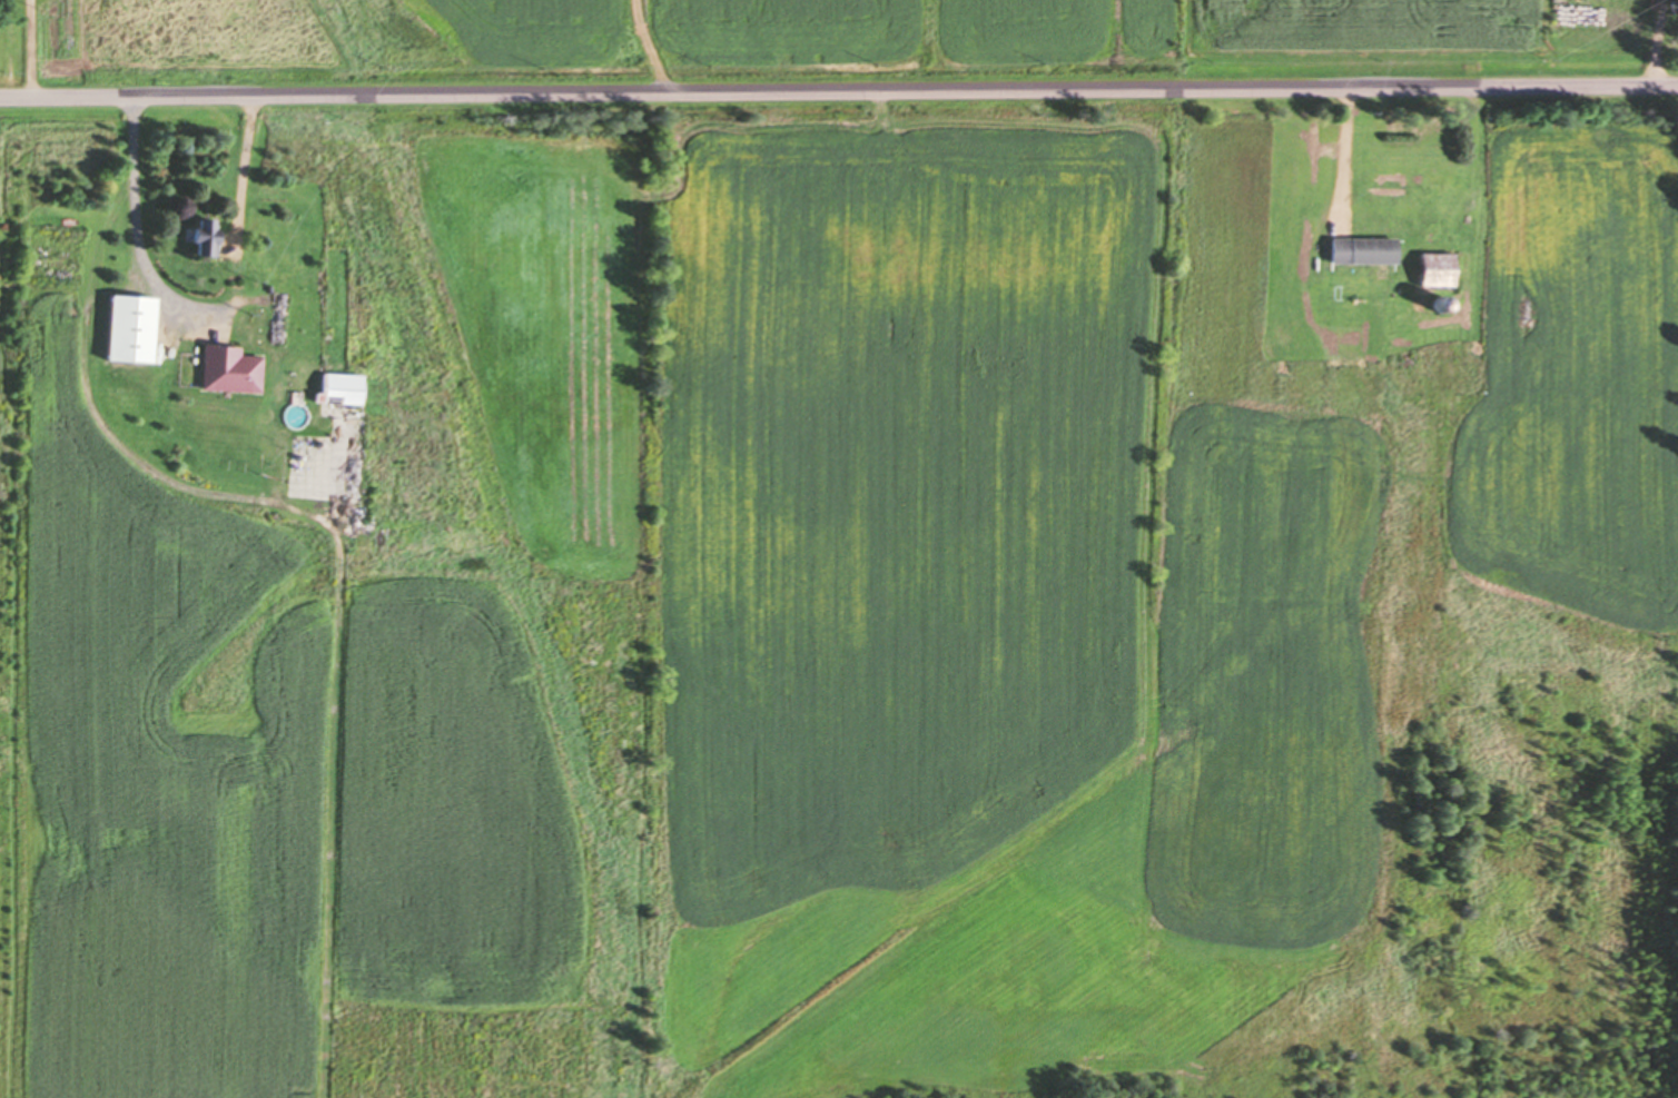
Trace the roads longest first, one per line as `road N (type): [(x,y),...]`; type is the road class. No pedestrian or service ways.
road 1 (residential): [(1677,89),(0,95)]

